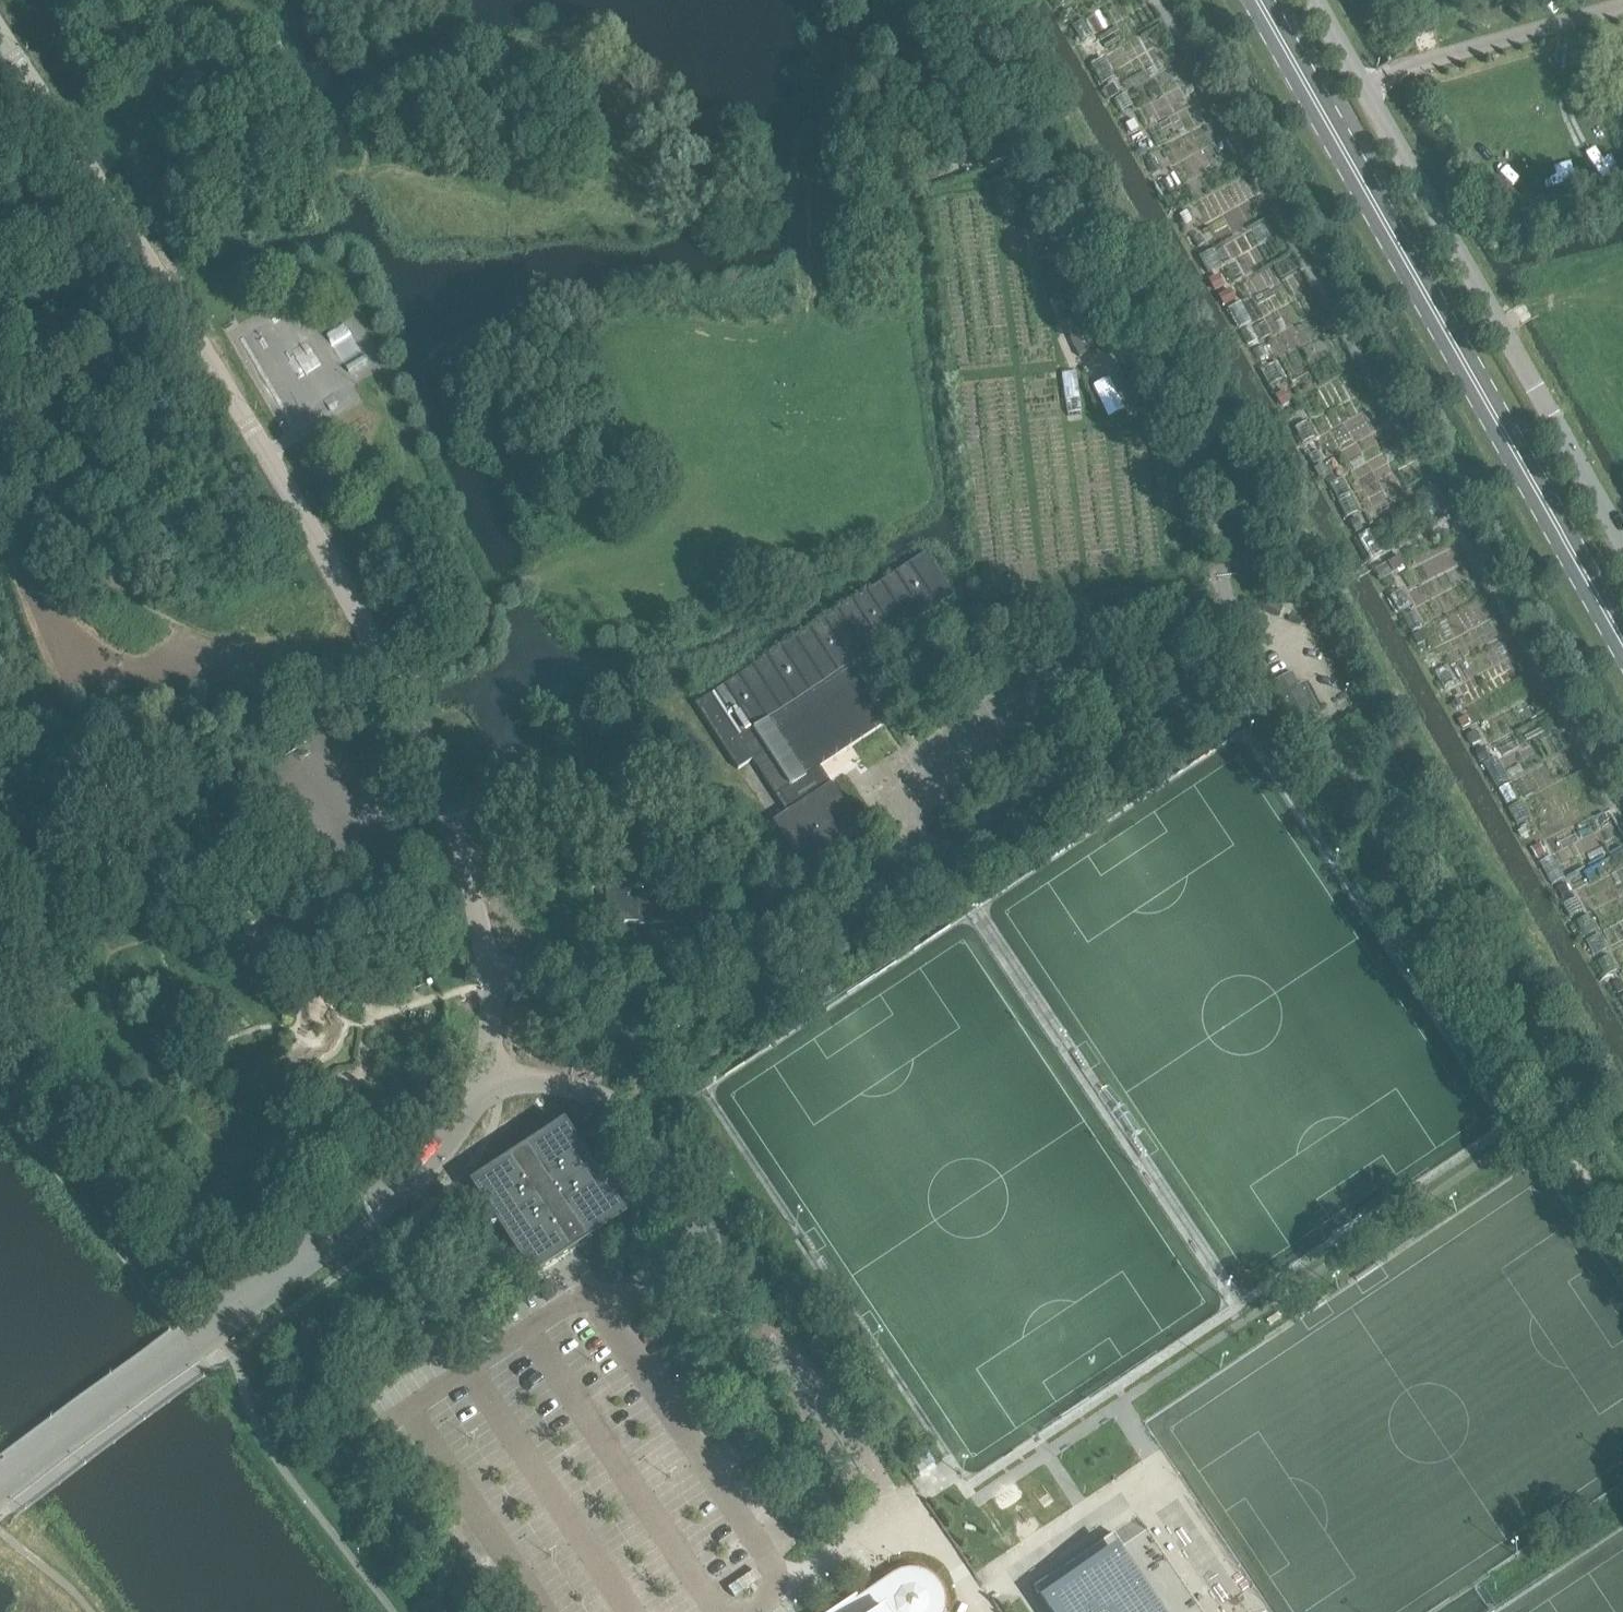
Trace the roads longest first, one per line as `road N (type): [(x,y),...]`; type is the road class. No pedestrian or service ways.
road 1 (unclassified): [(489,963),(699,965),(778,956),(1190,686),(1230,611),(1217,502),(1178,409),(968,0)]
road 2 (unclassified): [(489,963),(468,866),(373,641),(130,235),(0,37)]
road 3 (secondary): [(1622,637),(1260,0)]
road 4 (unclassified): [(1622,543),(1314,0)]
road 5 (unclassified): [(216,1332),(424,1178),(488,1082)]
road 6 (unclassified): [(706,1231),(654,1141),(622,1114),(590,1095),(488,1082)]
road 7 (unclassified): [(0,1492),(196,1347)]

